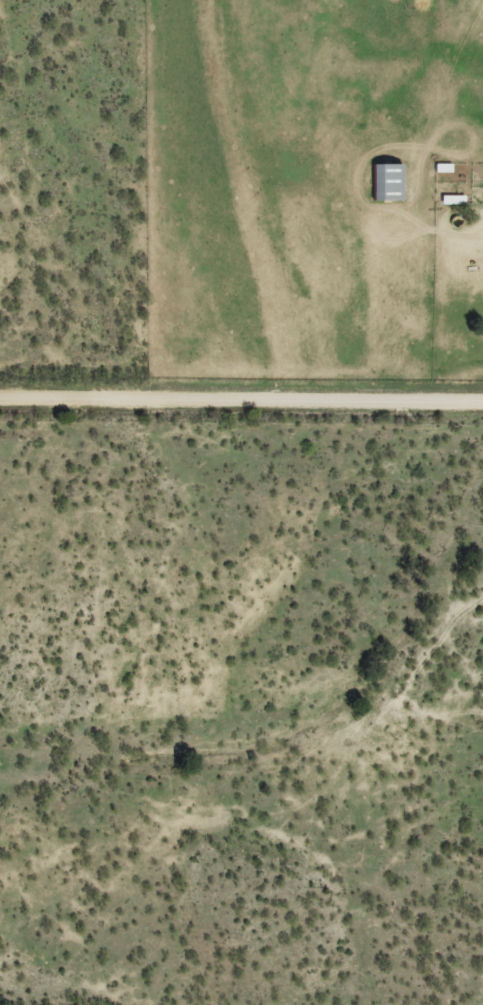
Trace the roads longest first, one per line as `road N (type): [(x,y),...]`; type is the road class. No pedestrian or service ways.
road 1 (residential): [(482,401),(0,401)]

